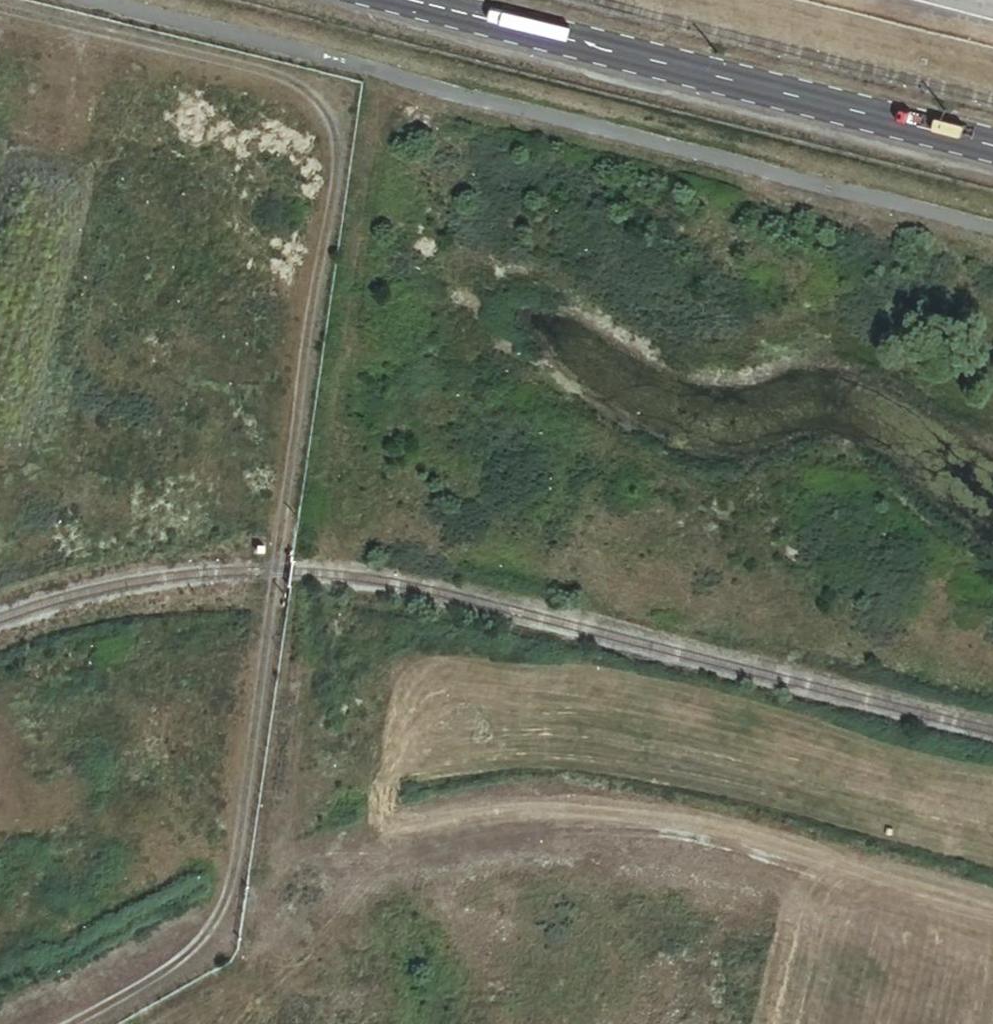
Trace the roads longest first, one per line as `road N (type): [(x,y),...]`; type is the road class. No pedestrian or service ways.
road 1 (tertiary): [(406,0),(992,145)]

